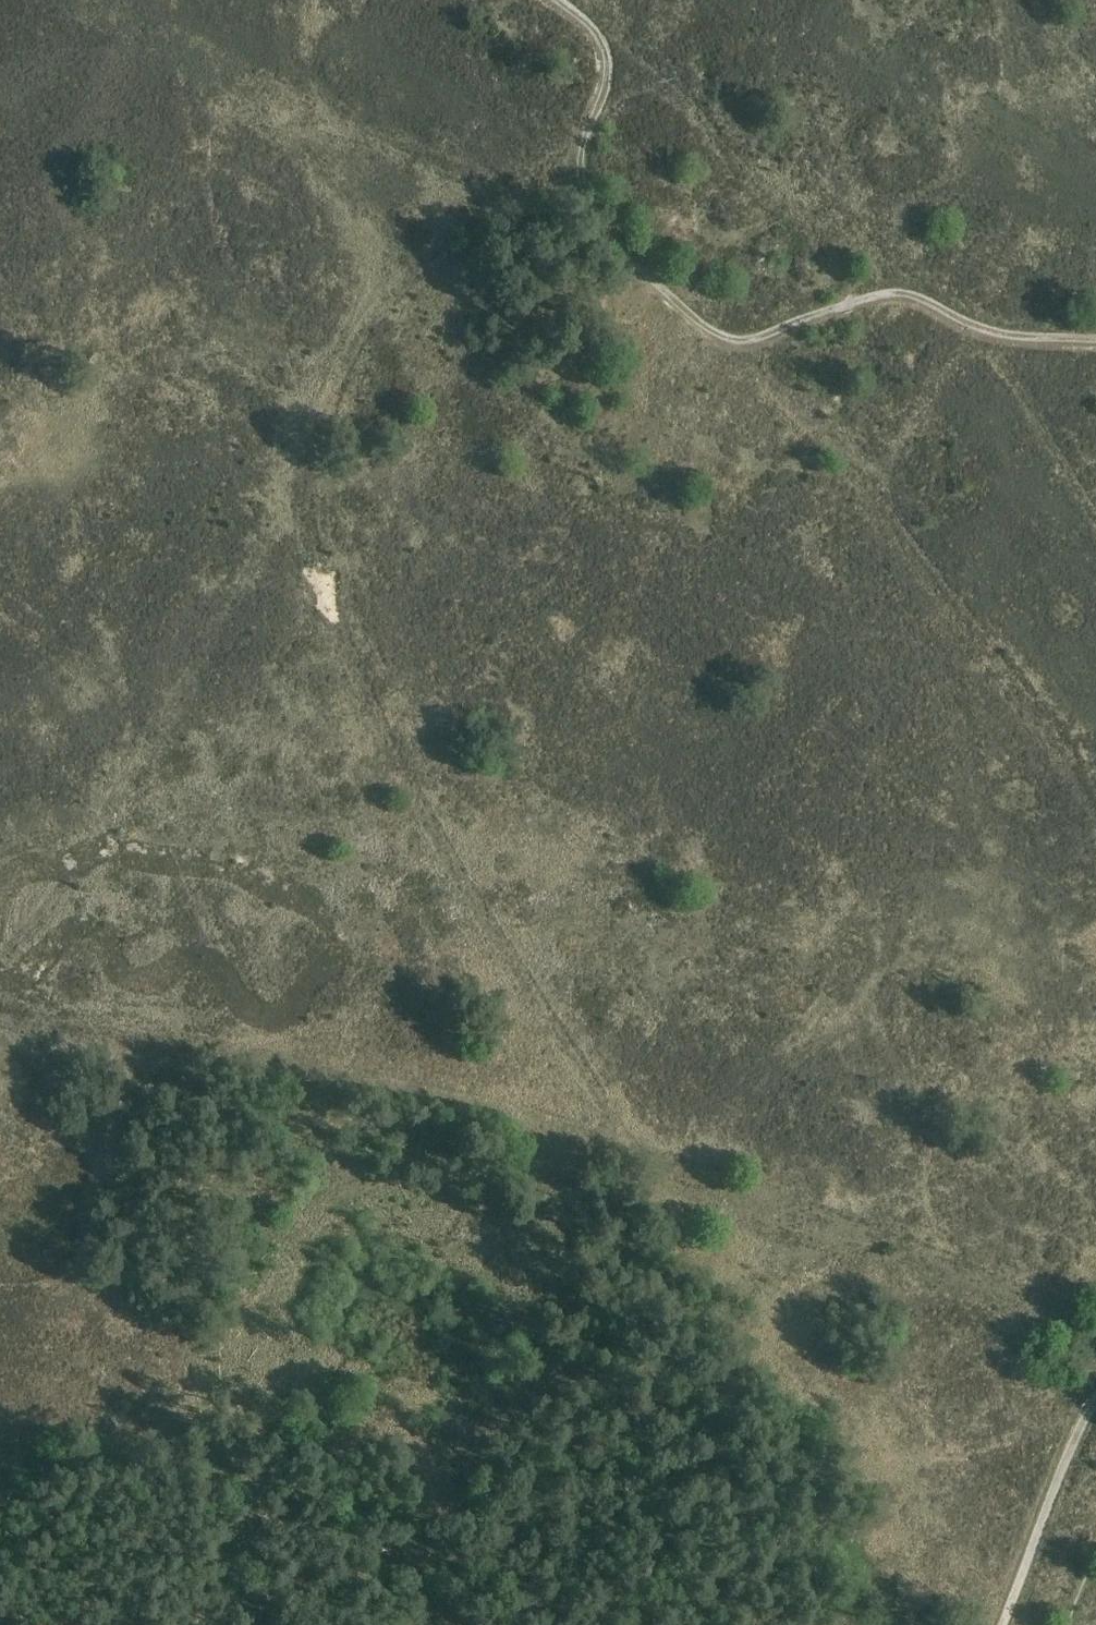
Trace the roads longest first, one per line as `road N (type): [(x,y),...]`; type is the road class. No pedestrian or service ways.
road 1 (track): [(1095,341),(993,331),(926,300),(892,294),(762,337),(714,333),(640,269),(591,209),(584,142),(605,90),(608,59),(593,31),(557,0)]
road 2 (track): [(1003,1624),(1095,1405)]

